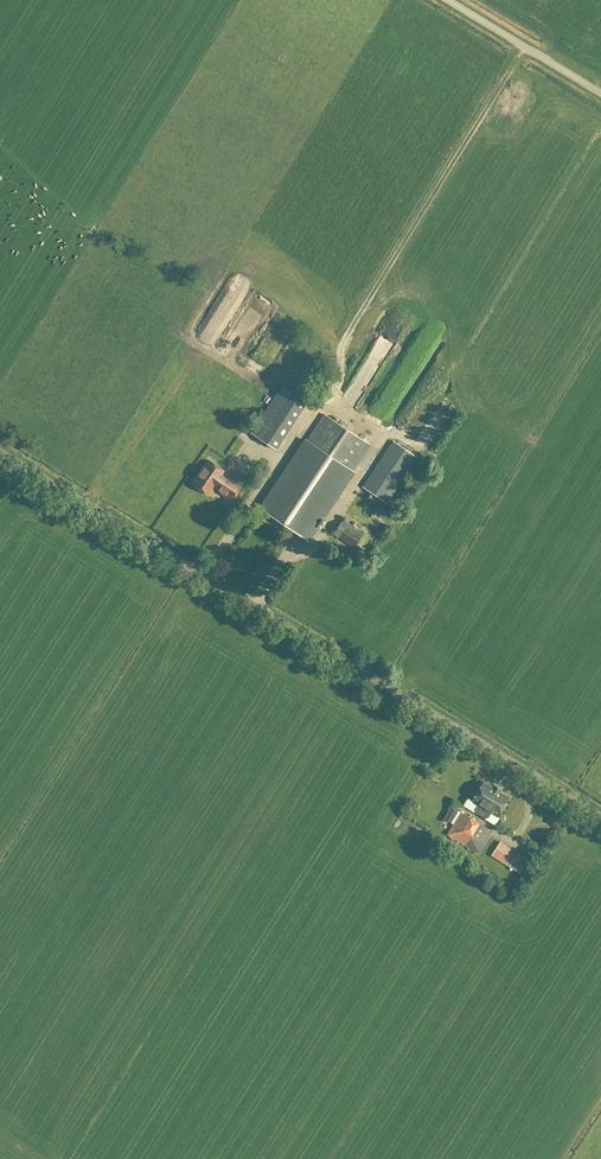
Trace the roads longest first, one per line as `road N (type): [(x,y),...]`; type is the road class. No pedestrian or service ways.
road 1 (unclassified): [(600,818),(0,448)]
road 2 (track): [(338,408),(340,347),(525,48)]
road 3 (unclassified): [(600,94),(446,0)]

